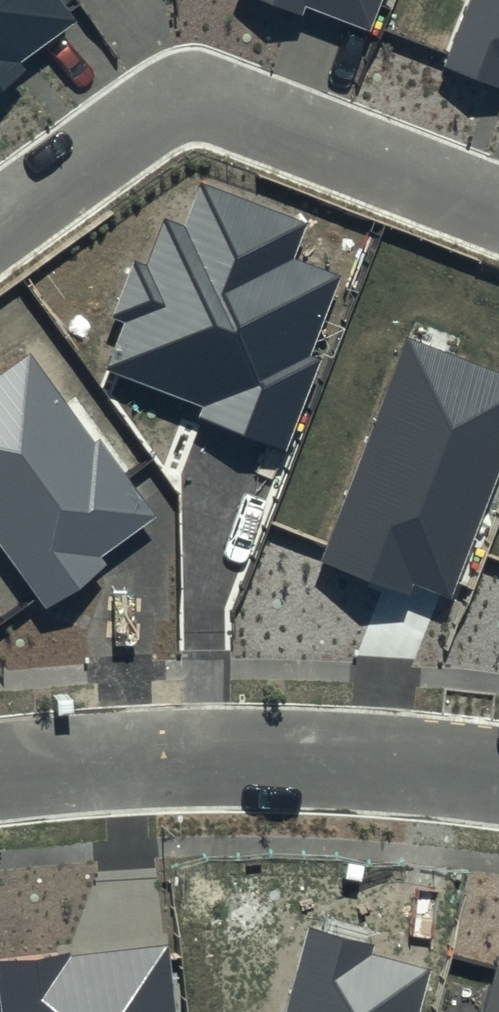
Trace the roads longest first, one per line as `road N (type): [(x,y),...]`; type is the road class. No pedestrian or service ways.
road 1 (residential): [(498,208),(187,88),(0,224)]
road 2 (residential): [(498,770),(423,759),(211,753),(0,766)]

